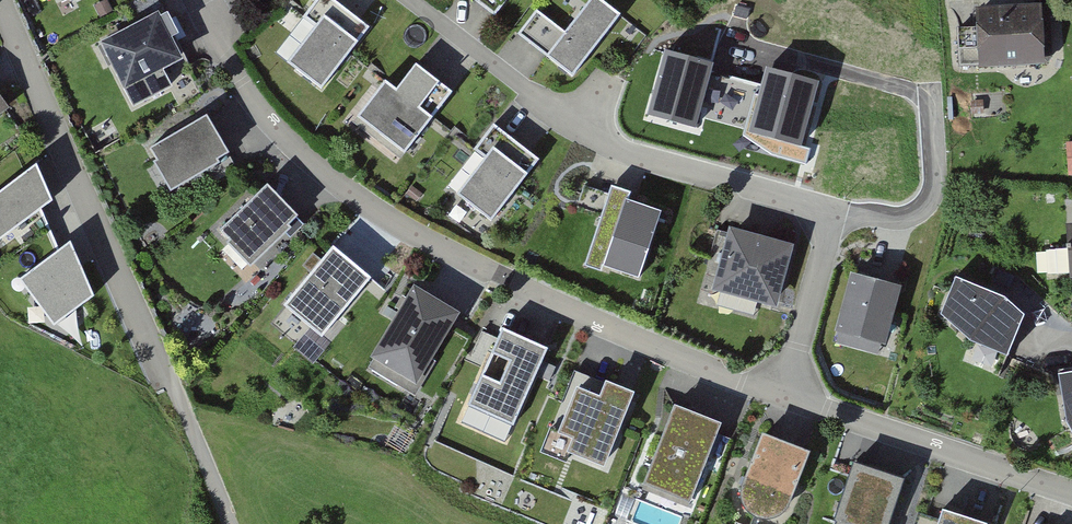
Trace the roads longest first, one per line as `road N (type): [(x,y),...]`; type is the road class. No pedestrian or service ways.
road 1 (residential): [(786,397),(603,325),(355,199),(276,131),(201,0)]
road 2 (residential): [(786,397),(834,213),(652,162),(563,120),(412,0)]
road 3 (residential): [(234,523),(0,4)]
road 4 (residential): [(1071,493),(786,397)]

